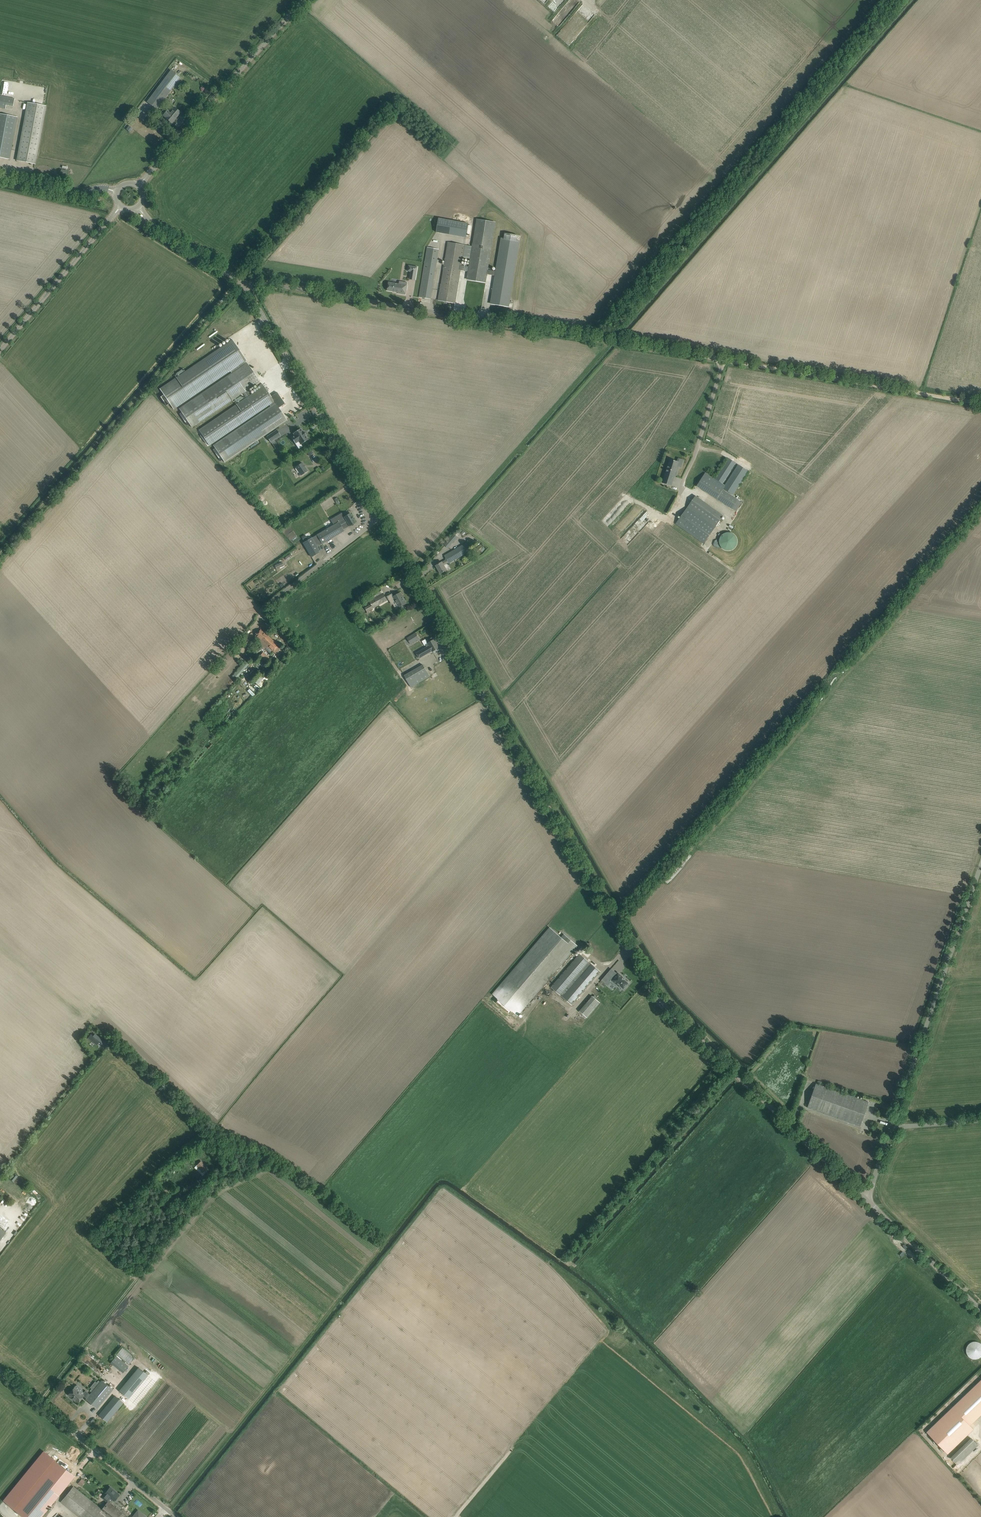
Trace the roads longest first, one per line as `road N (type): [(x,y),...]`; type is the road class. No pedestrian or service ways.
road 1 (tertiary): [(865,1198),(664,1002),(378,518)]
road 2 (unclassified): [(723,360),(244,284)]
road 3 (track): [(0,555),(238,280)]
road 4 (unclassified): [(890,1127),(980,862)]
road 5 (tertiary): [(378,518),(244,284)]
road 6 (unclassified): [(39,1404),(141,1280),(145,1222),(176,1192)]
road 7 (track): [(980,404),(723,360)]
road 8 (tertiary): [(138,185),(306,0)]
road 9 (tertiary): [(0,351),(120,206)]
road 10 (unclassified): [(175,1516),(39,1404)]
road 11 (track): [(110,1044),(0,1175)]
road 12 (tertiary): [(980,1307),(865,1198)]
road 13 (unclassified): [(265,603),(378,518)]
road 14 (tertiary): [(244,284),(139,208)]

